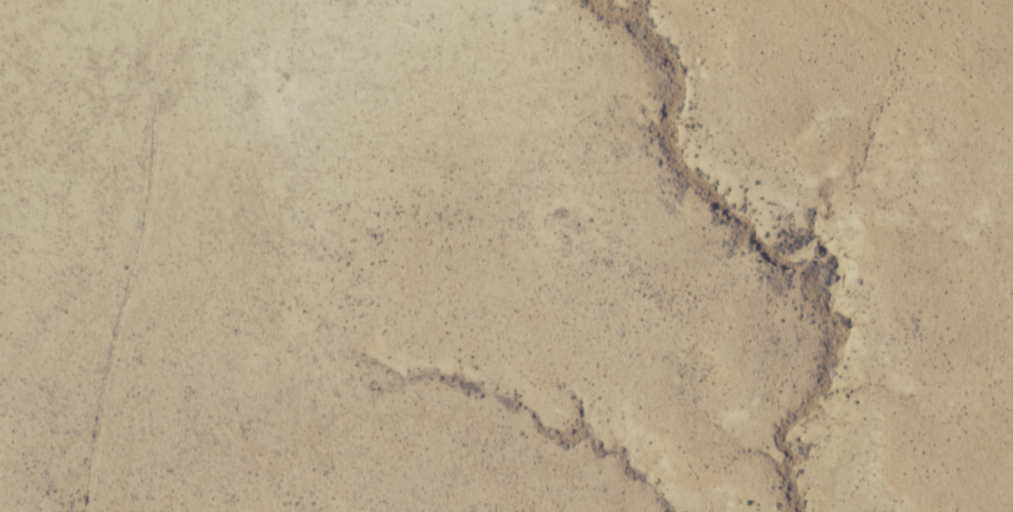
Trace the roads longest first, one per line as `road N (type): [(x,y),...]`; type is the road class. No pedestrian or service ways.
road 1 (track): [(0,211),(22,0)]

